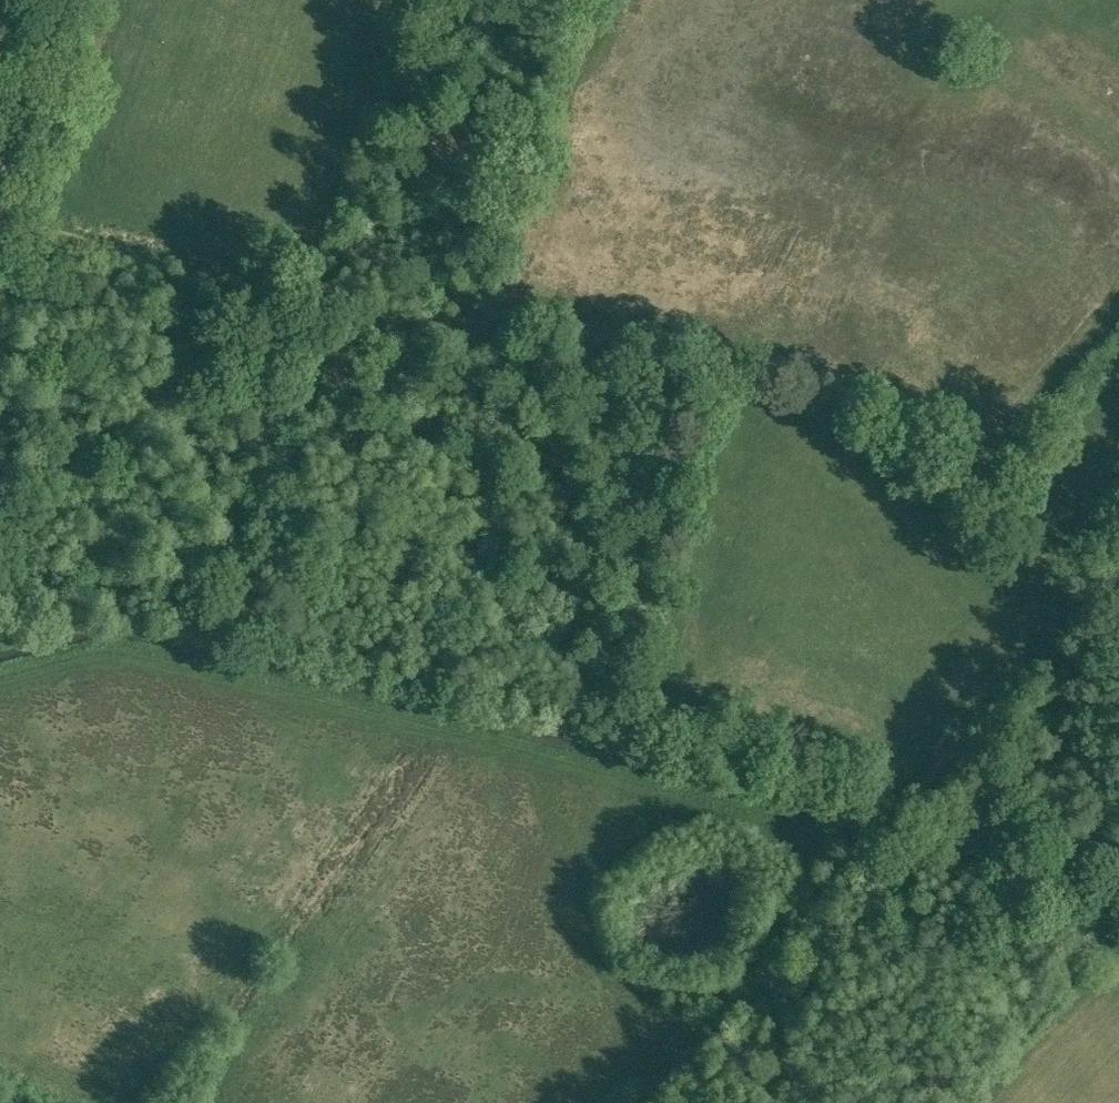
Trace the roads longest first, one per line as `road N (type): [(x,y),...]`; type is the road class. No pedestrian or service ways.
road 1 (track): [(0,670),(108,649),(178,657),(831,818),(904,819),(956,784),(1106,614)]
road 2 (unclassified): [(0,187),(68,0)]

